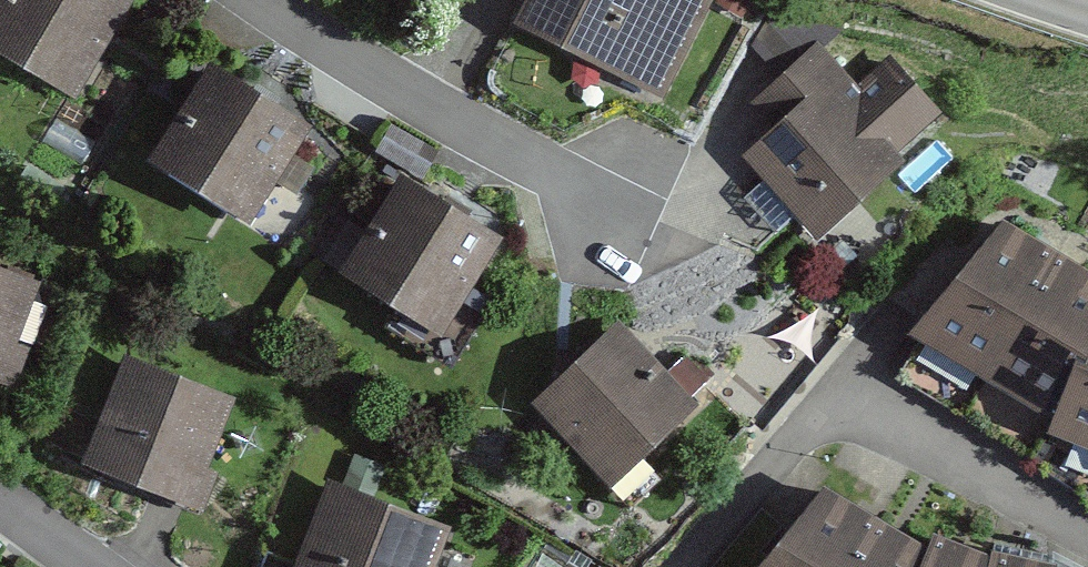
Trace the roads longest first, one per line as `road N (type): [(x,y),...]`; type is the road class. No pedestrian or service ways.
road 1 (residential): [(272,0),(439,103),(607,185)]
road 2 (residential): [(704,566),(852,392)]

